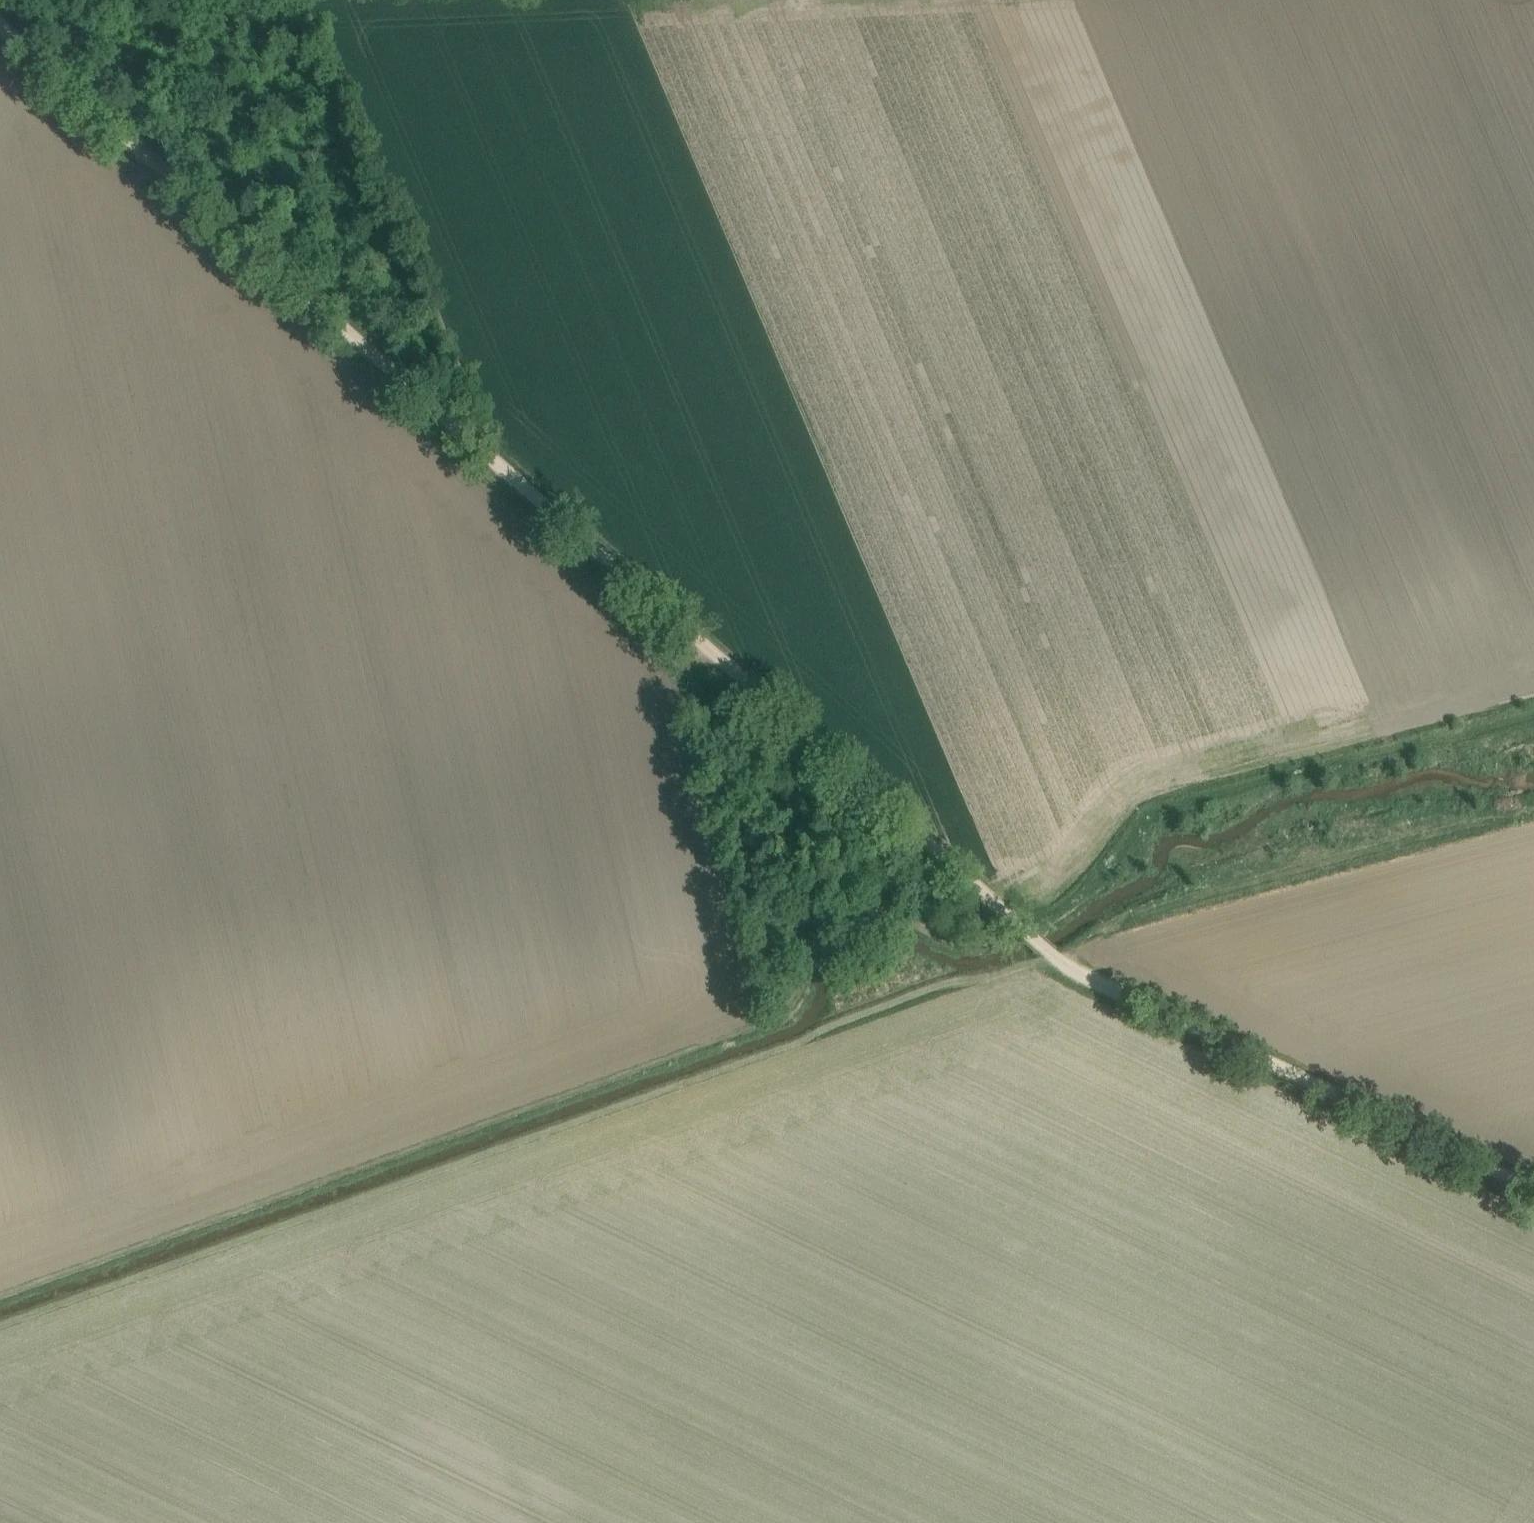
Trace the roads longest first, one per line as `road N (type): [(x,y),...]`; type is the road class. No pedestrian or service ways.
road 1 (track): [(1023,928),(0,11)]
road 2 (track): [(1533,1189),(1061,961),(1023,928)]

